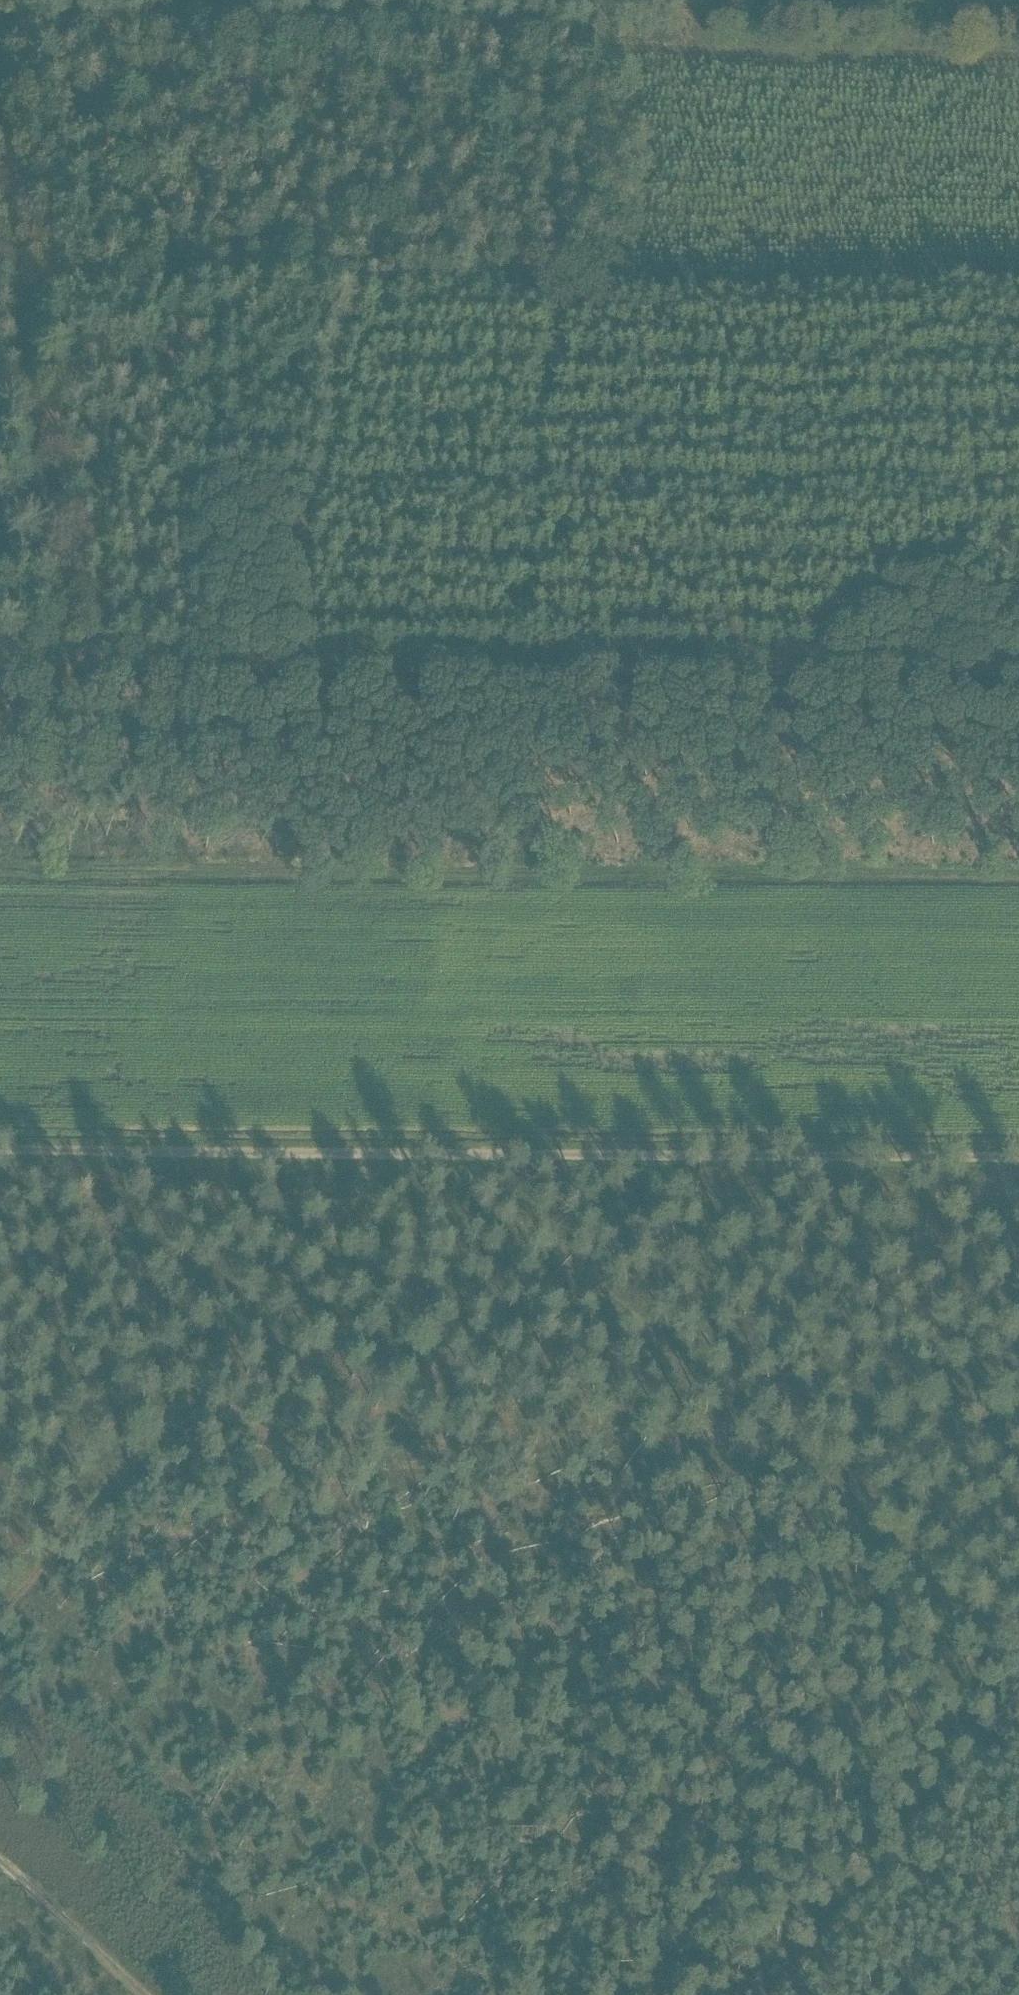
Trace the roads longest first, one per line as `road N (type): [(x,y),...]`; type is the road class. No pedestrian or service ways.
road 1 (track): [(1018,1157),(0,1147)]
road 2 (track): [(0,43),(1018,52)]
road 3 (track): [(0,693),(1018,696)]
road 4 (track): [(2,286),(1018,291)]
road 5 (track): [(0,266),(40,693)]
road 6 (track): [(1018,1698),(769,1994)]
road 7 (track): [(129,1994),(0,1878)]

